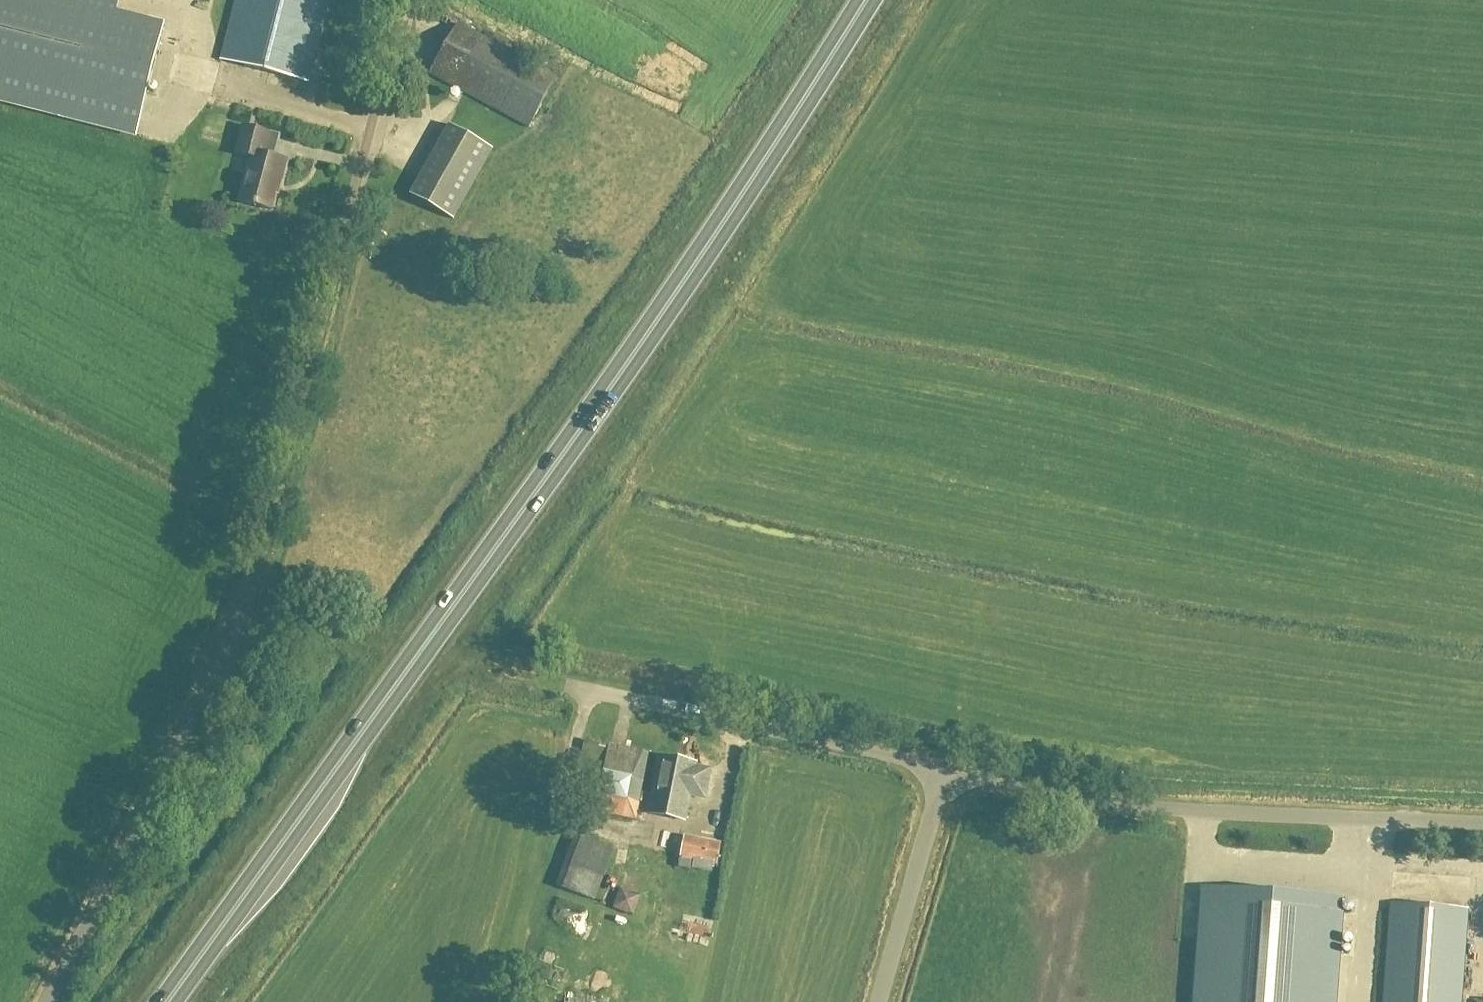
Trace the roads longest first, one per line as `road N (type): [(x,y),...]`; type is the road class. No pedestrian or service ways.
road 1 (trunk): [(168,1001),(417,655),(865,0)]
road 2 (unclassified): [(46,1001),(244,608),(404,0)]
road 3 (unclassified): [(946,769),(1184,813),(1482,824)]
road 4 (unclassified): [(946,769),(574,688)]
road 5 (unclassified): [(878,1001),(946,769)]

